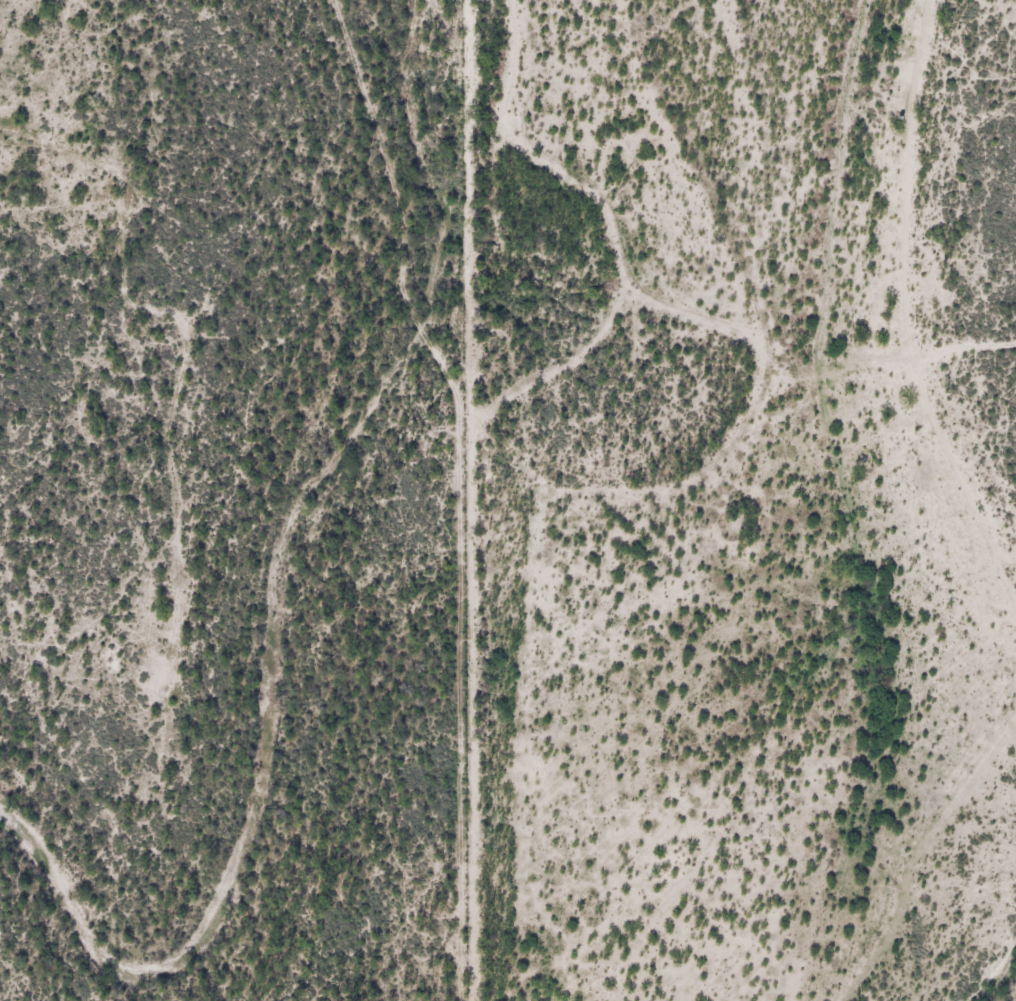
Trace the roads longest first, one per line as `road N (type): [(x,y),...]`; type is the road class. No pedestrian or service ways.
road 1 (residential): [(1015,570),(964,481),(920,343),(914,138),(935,0)]
road 2 (residential): [(849,1000),(912,909),(914,871),(949,813),(1007,755),(1015,727)]

